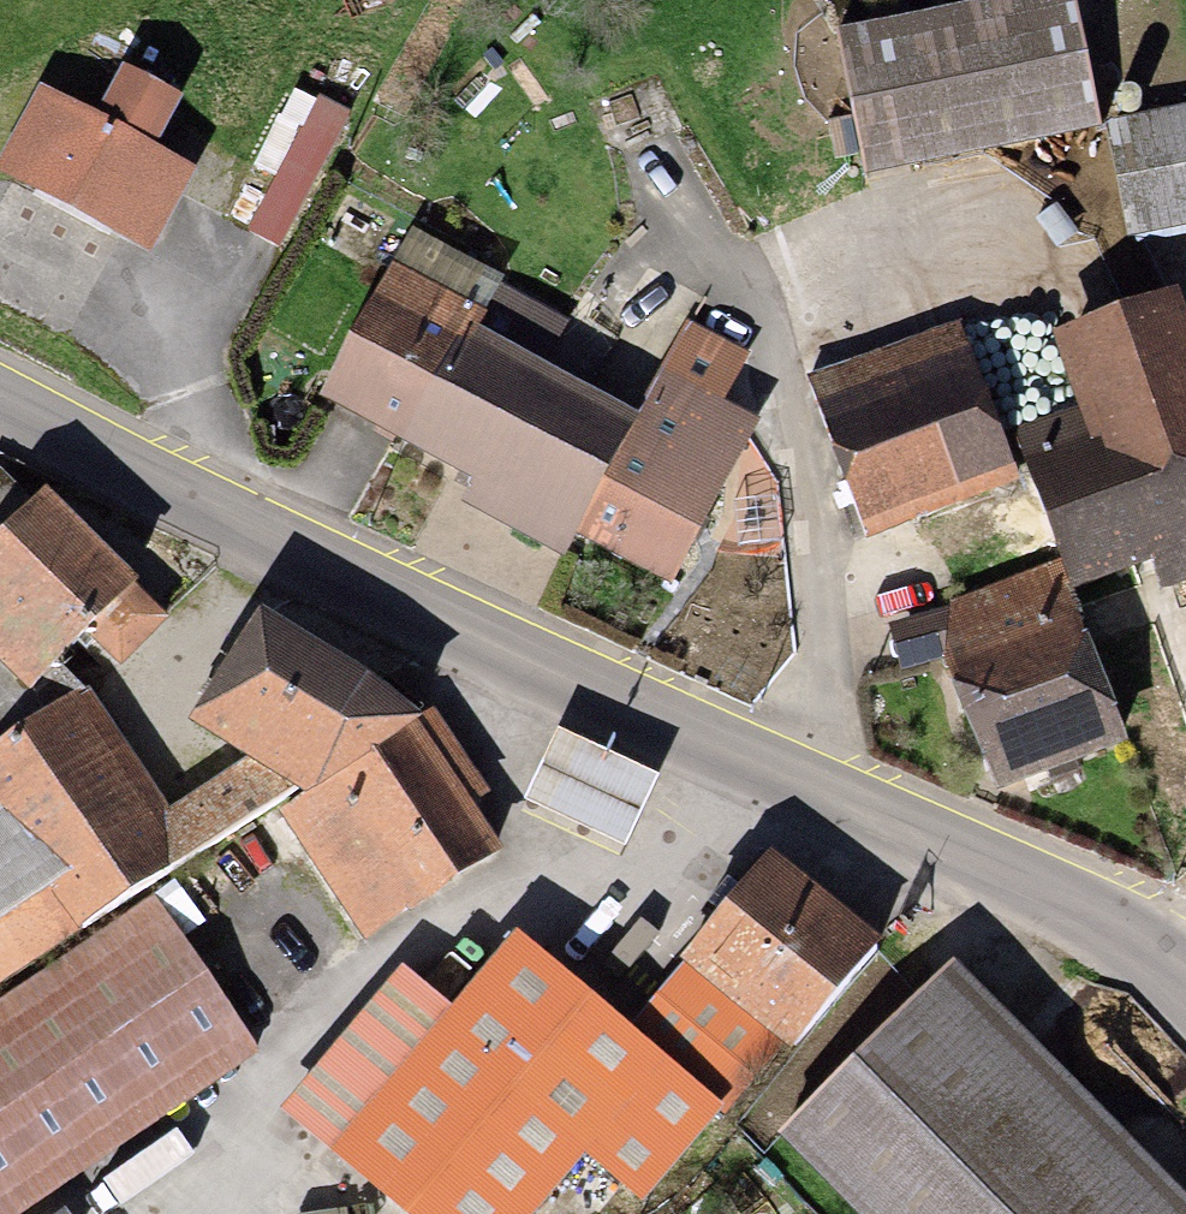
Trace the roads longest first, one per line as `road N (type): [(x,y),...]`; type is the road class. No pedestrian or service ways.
road 1 (secondary): [(1185,986),(952,854),(0,388)]

